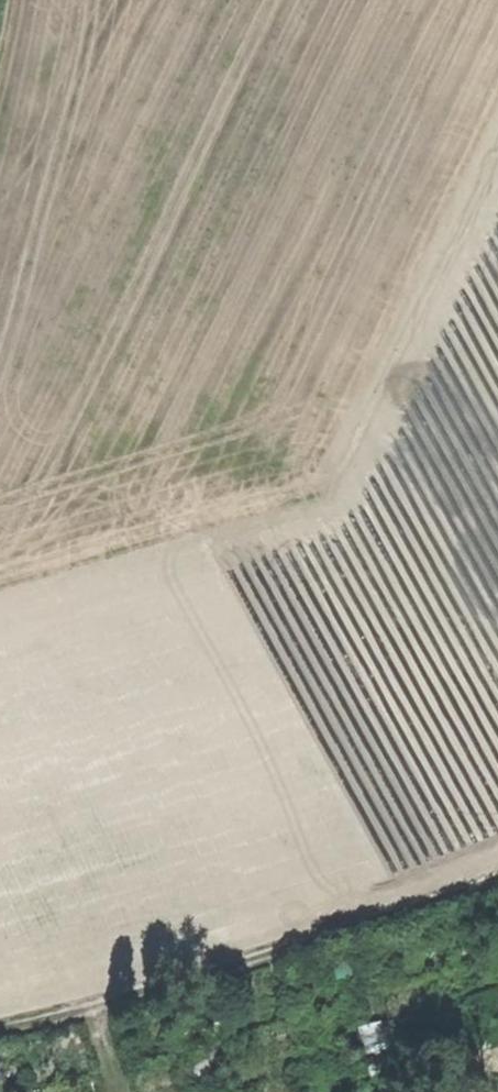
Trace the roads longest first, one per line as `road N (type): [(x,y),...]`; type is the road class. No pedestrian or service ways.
road 1 (track): [(497,876),(242,962),(0,1028)]

